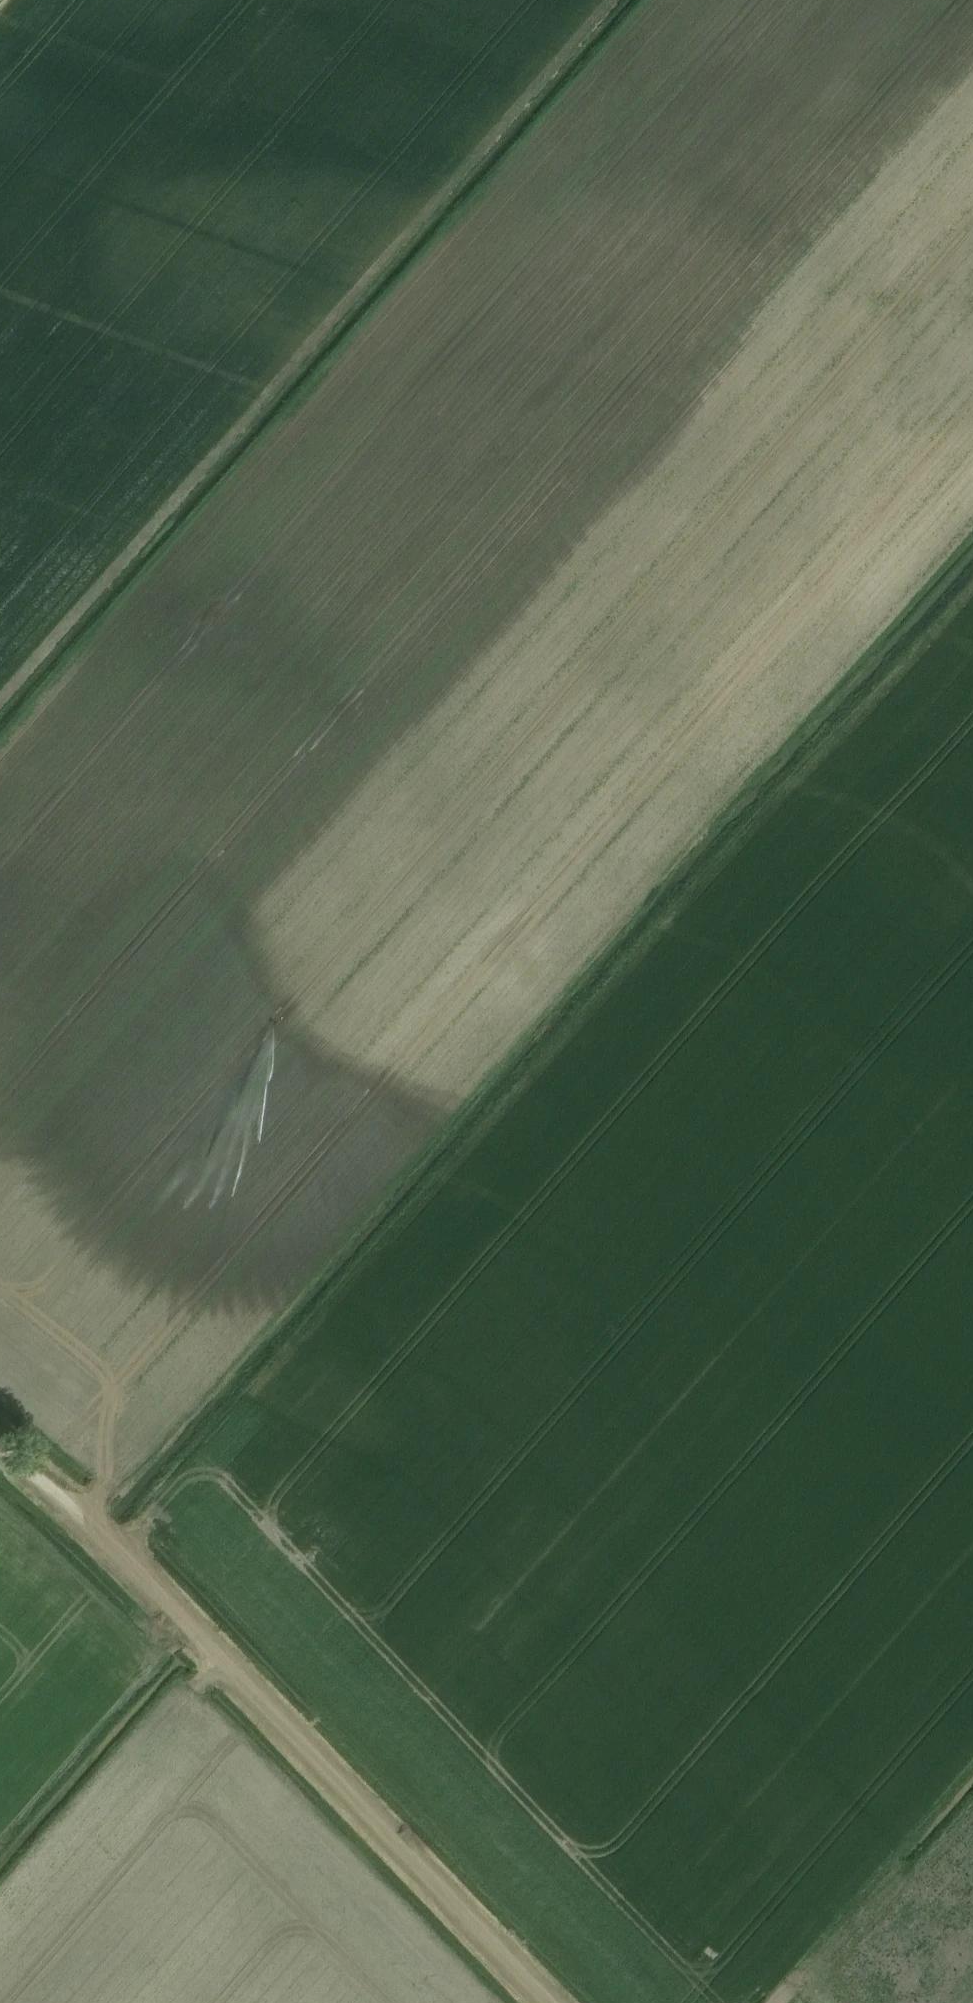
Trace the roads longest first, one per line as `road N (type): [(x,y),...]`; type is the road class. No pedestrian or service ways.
road 1 (unclassified): [(557,2002),(145,1575),(0,1447)]

